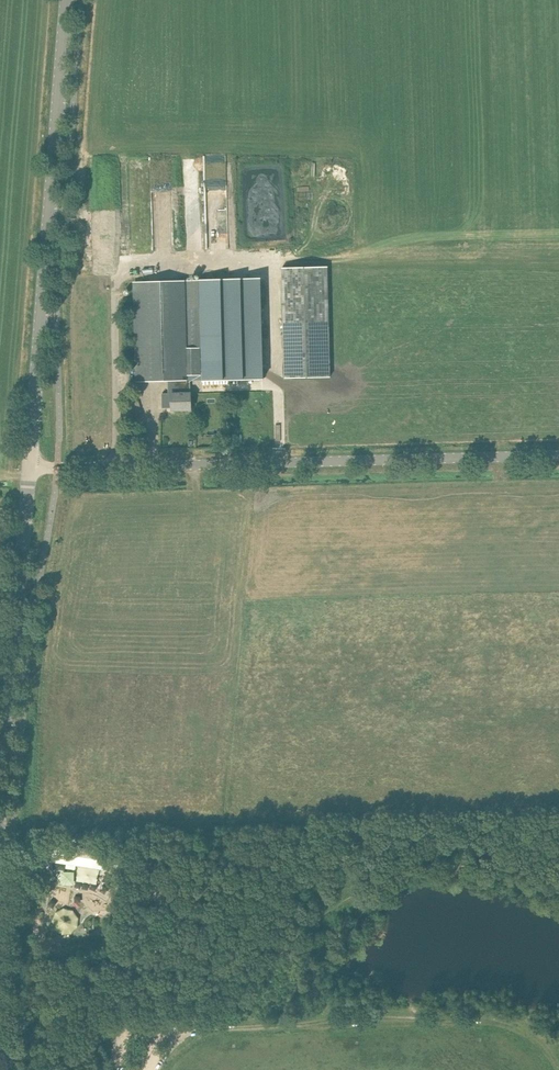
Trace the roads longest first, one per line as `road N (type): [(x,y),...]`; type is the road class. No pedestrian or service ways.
road 1 (unclassified): [(30,468),(558,455)]
road 2 (tertiary): [(30,468),(68,0)]
road 3 (tertiary): [(0,816),(30,468)]

